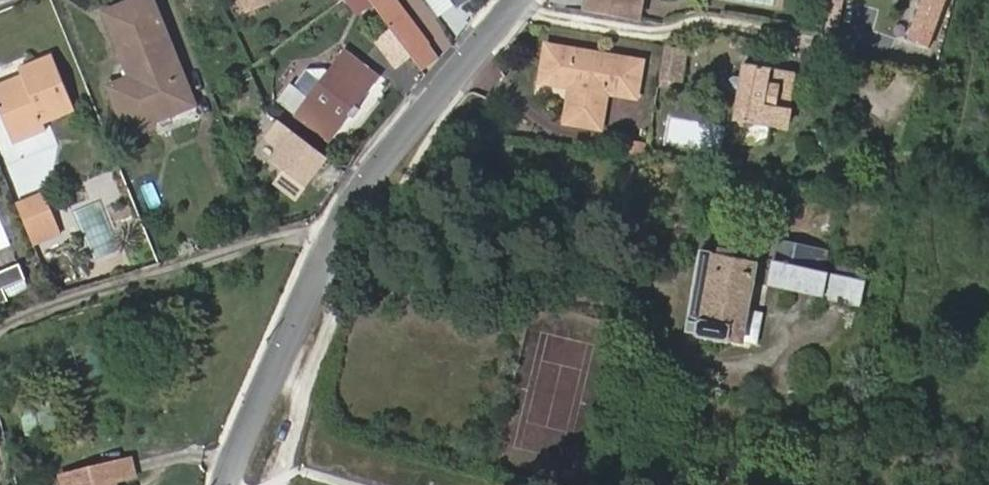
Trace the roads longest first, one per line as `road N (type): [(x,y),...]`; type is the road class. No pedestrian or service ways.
road 1 (residential): [(228,484),(327,259),(395,144),(519,0)]

